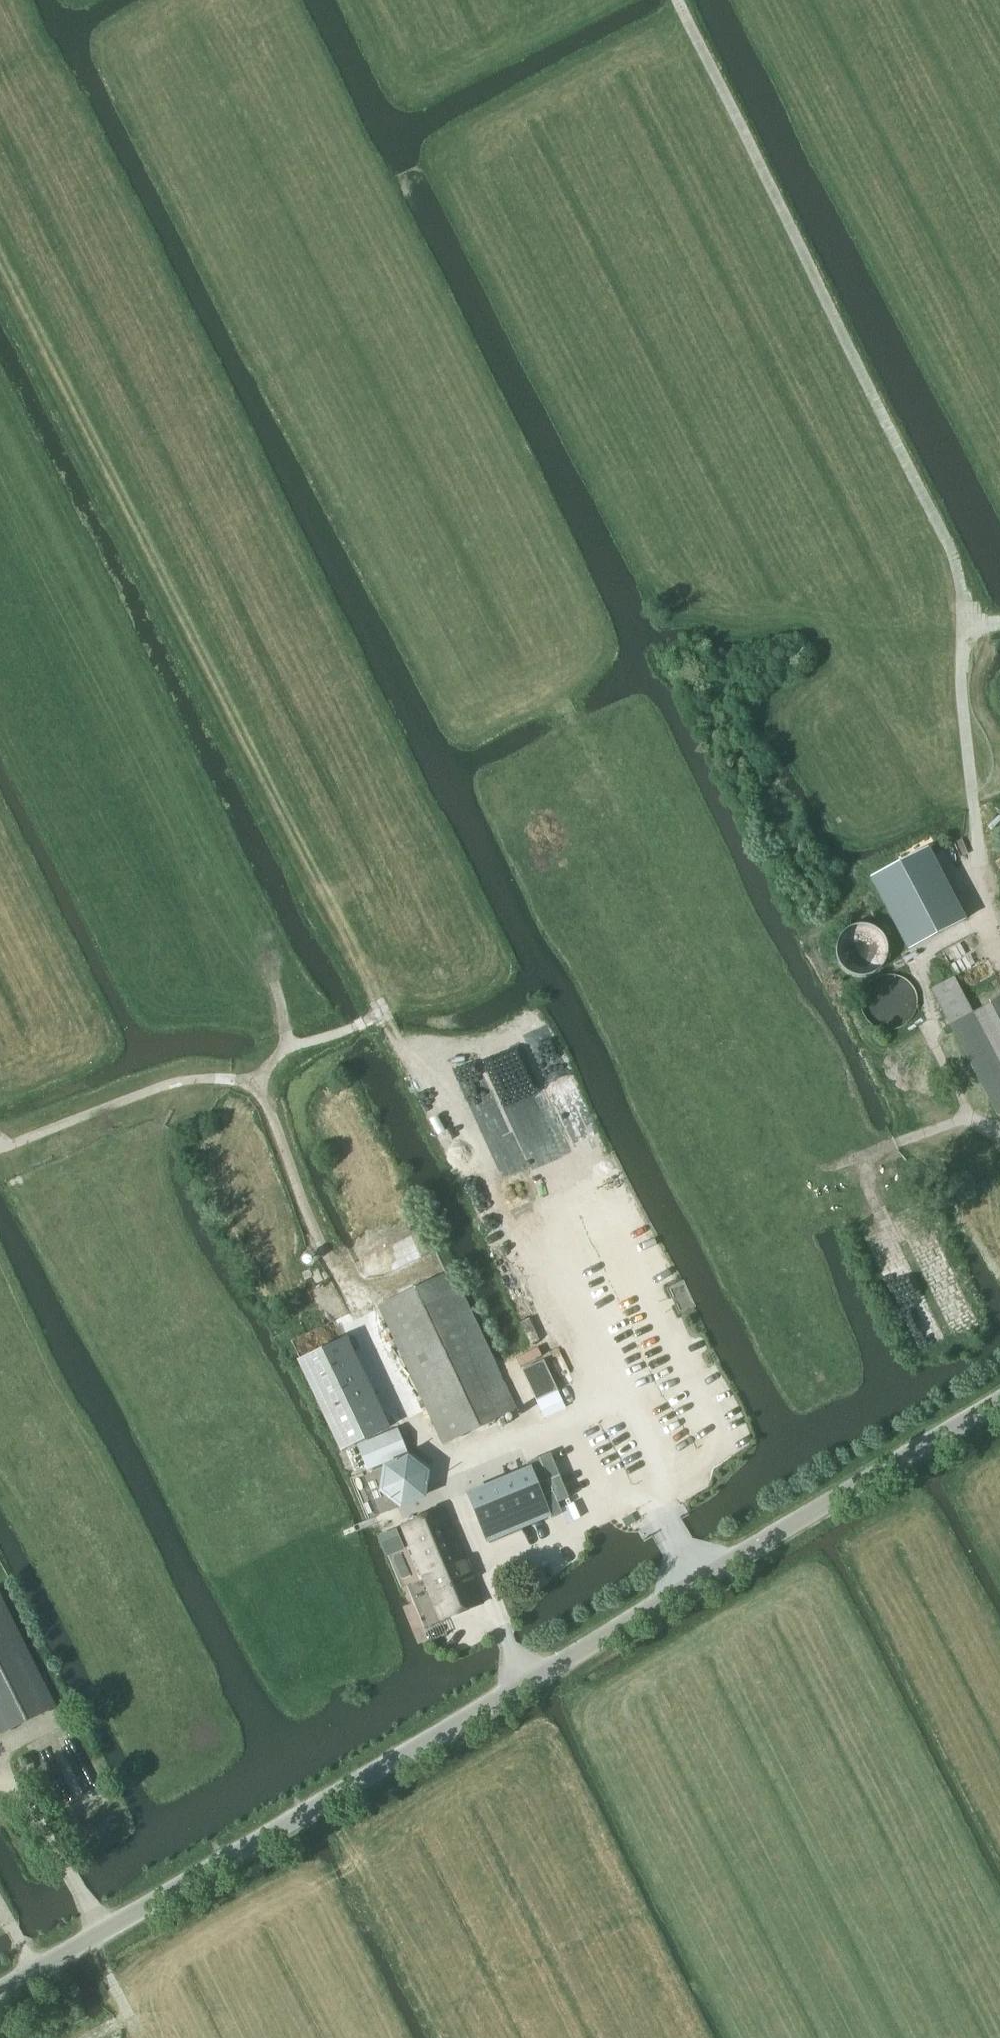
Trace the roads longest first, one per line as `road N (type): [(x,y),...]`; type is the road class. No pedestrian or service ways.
road 1 (unclassified): [(0,1985),(999,1393)]
road 2 (track): [(980,859),(961,695),(963,596),(949,548),(678,0)]

